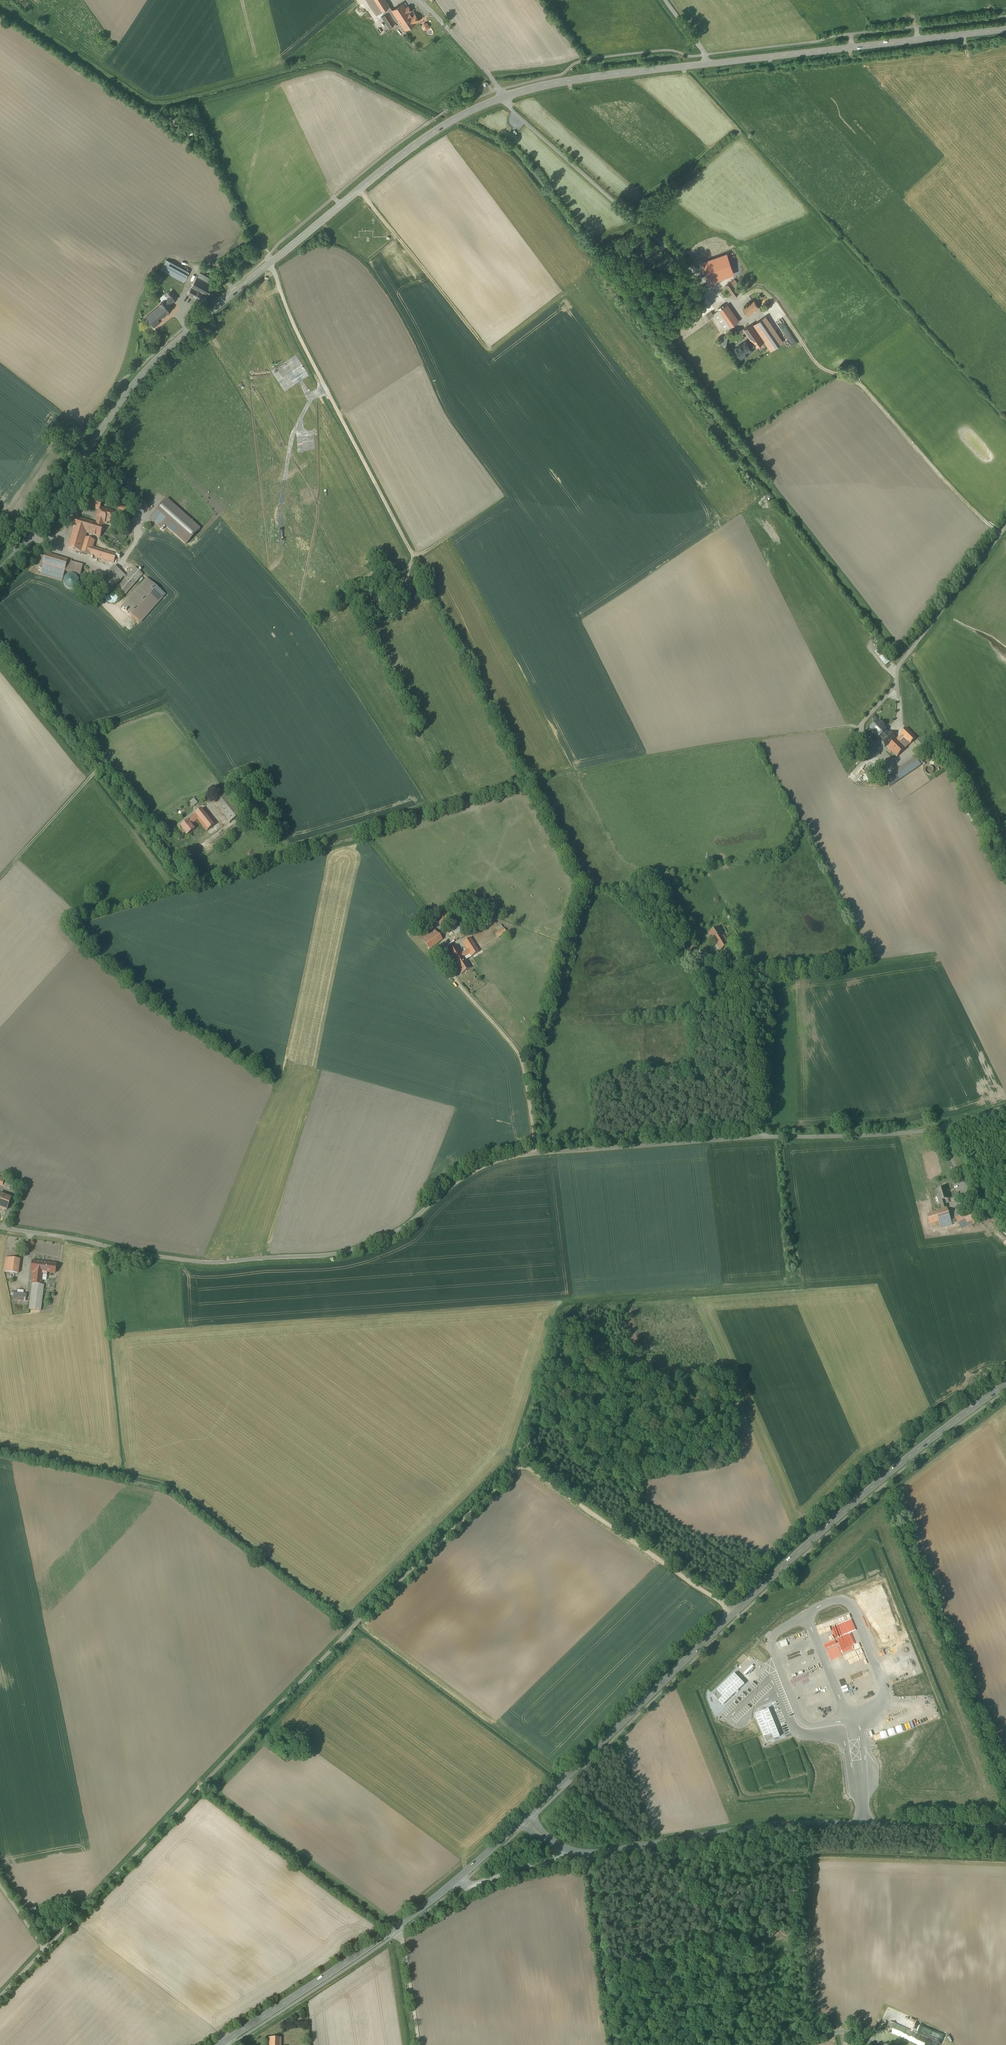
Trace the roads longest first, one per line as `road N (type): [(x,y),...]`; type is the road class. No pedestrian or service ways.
road 1 (unclassified): [(1005,1108),(913,1133),(515,1158),(457,1182),(389,1236),(330,1256),(188,1261),(0,1228)]
road 2 (tertiary): [(17,553),(149,367),(416,144),(468,112),(535,87),(710,63)]
road 3 (secondary): [(525,1818),(808,1544),(1005,1384)]
road 4 (unclassified): [(0,1996),(451,1532)]
road 5 (track): [(271,262),(303,345),(411,552),(422,555),(504,499)]
road 6 (unclassified): [(1005,1827),(777,1825),(588,1853)]
road 7 (secondary): [(226,2041),(428,1903),(525,1818)]
road 8 (track): [(1001,535),(866,390),(816,363),(768,297),(742,297)]
road 9 (track): [(451,1532),(507,1476),(535,1472),(735,1613)]
road 10 (tertiary): [(710,63),(1005,29)]
road 11 (unclassified): [(588,1853),(615,2044)]
road 12 (track): [(1005,873),(946,758),(916,753)]
road 13 (track): [(0,878),(101,766)]

